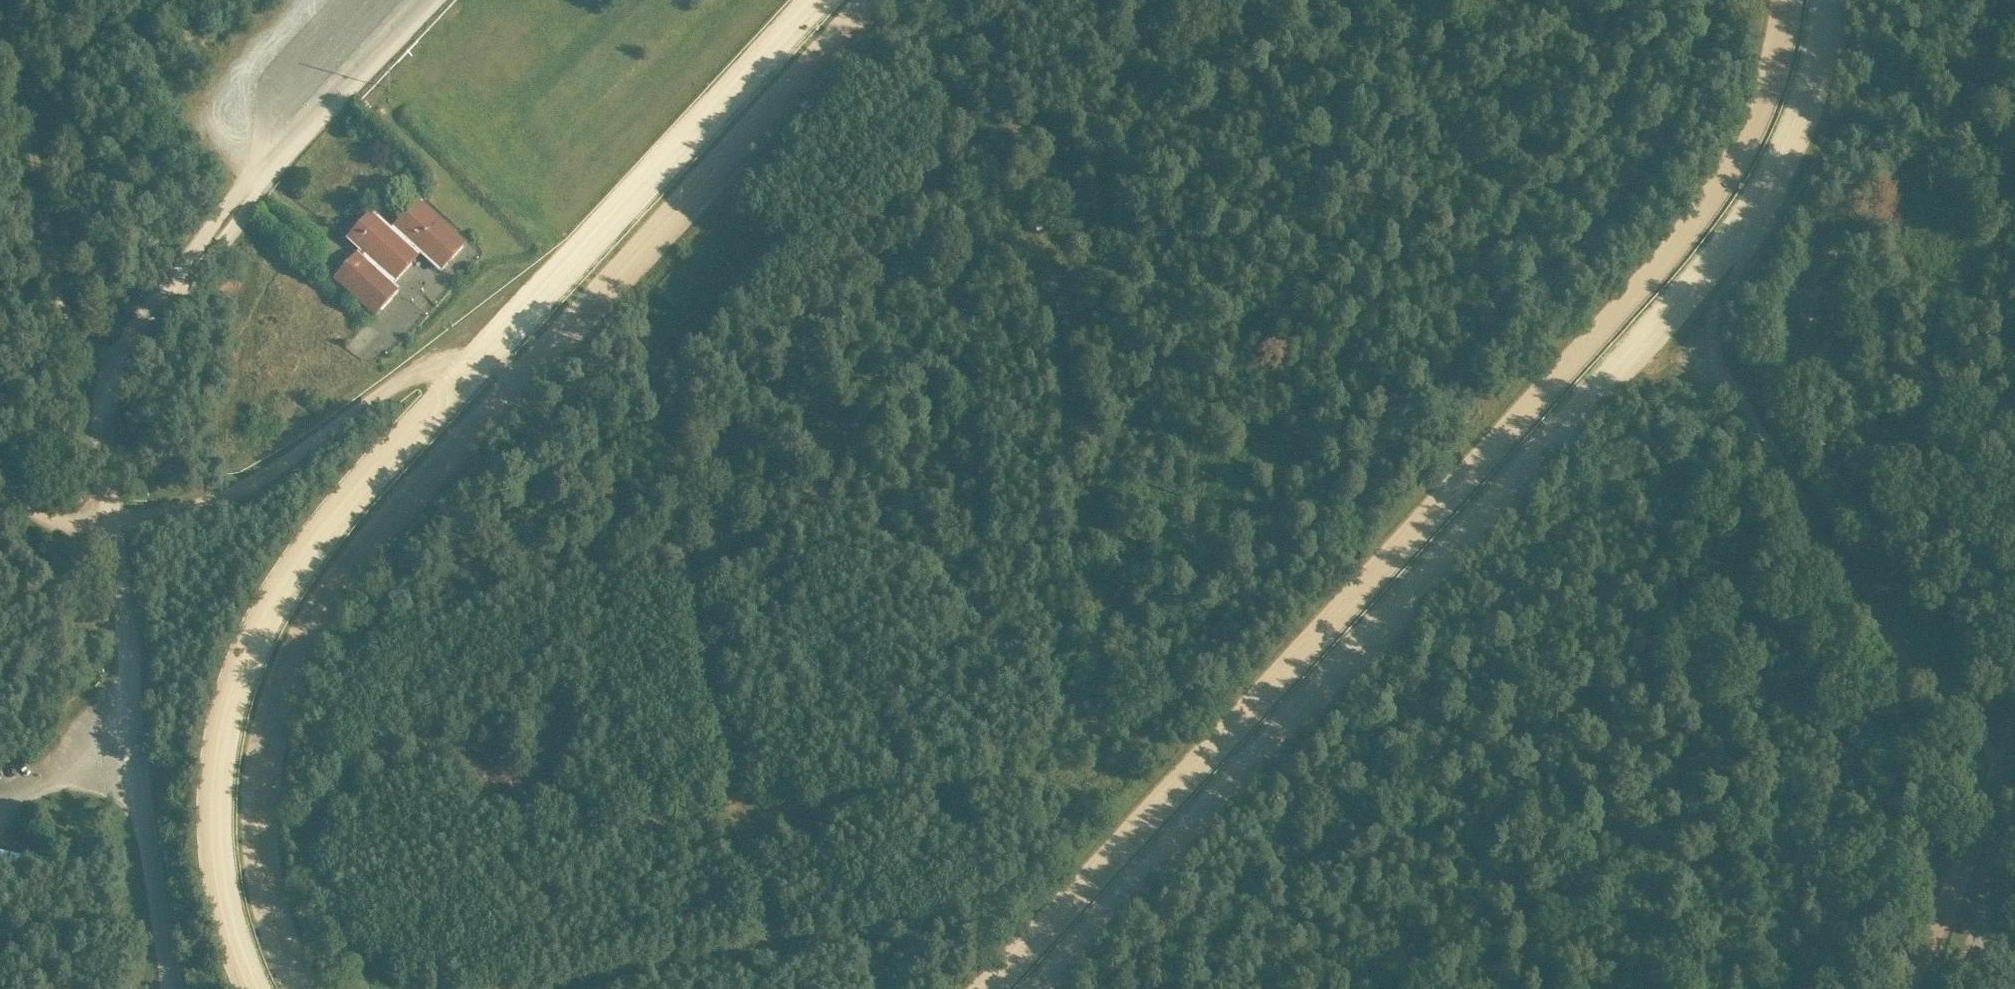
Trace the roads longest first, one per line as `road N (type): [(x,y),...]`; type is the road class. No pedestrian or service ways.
road 1 (unclassified): [(437,0),(268,177),(105,390),(134,728),(174,988)]
road 2 (track): [(785,0),(578,219),(436,343),(260,460),(113,514)]
road 3 (track): [(1809,513),(1705,639),(1550,688),(1519,714),(1509,736),(1508,805),(1473,831),(1277,875),(1246,894),(1189,988)]
road 4 (track): [(13,0),(66,315),(105,390)]
road 5 (track): [(0,487),(45,523),(113,514)]

